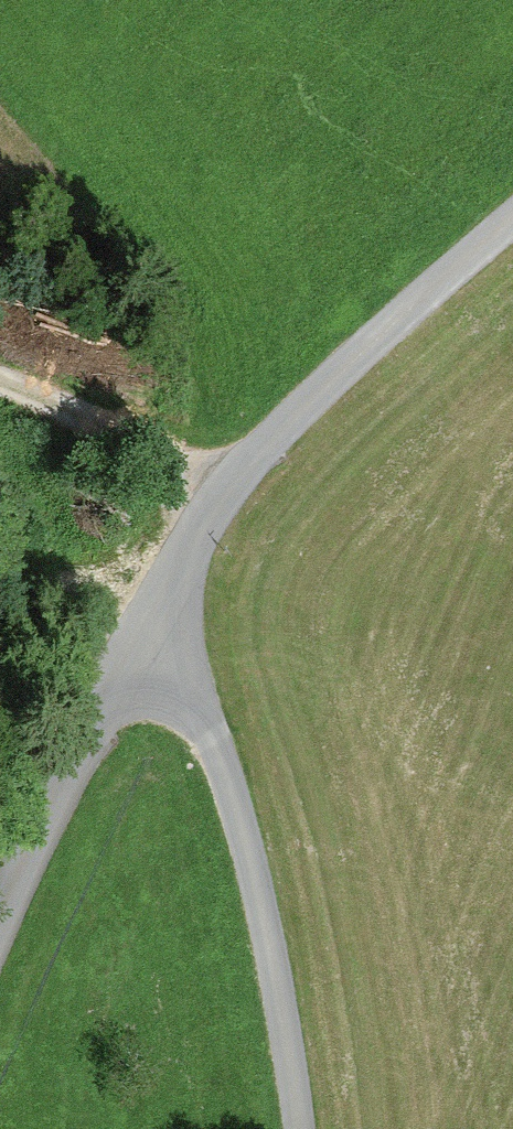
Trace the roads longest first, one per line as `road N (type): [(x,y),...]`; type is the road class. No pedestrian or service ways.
road 1 (unclassified): [(299,1128),(257,880),(231,786),(205,715),(152,615)]
road 2 (unclassified): [(152,615),(261,449),(512,221)]
road 3 (unclassified): [(0,912),(152,615)]
road 4 (track): [(0,381),(225,495)]
road 5 (track): [(0,595),(152,615)]

